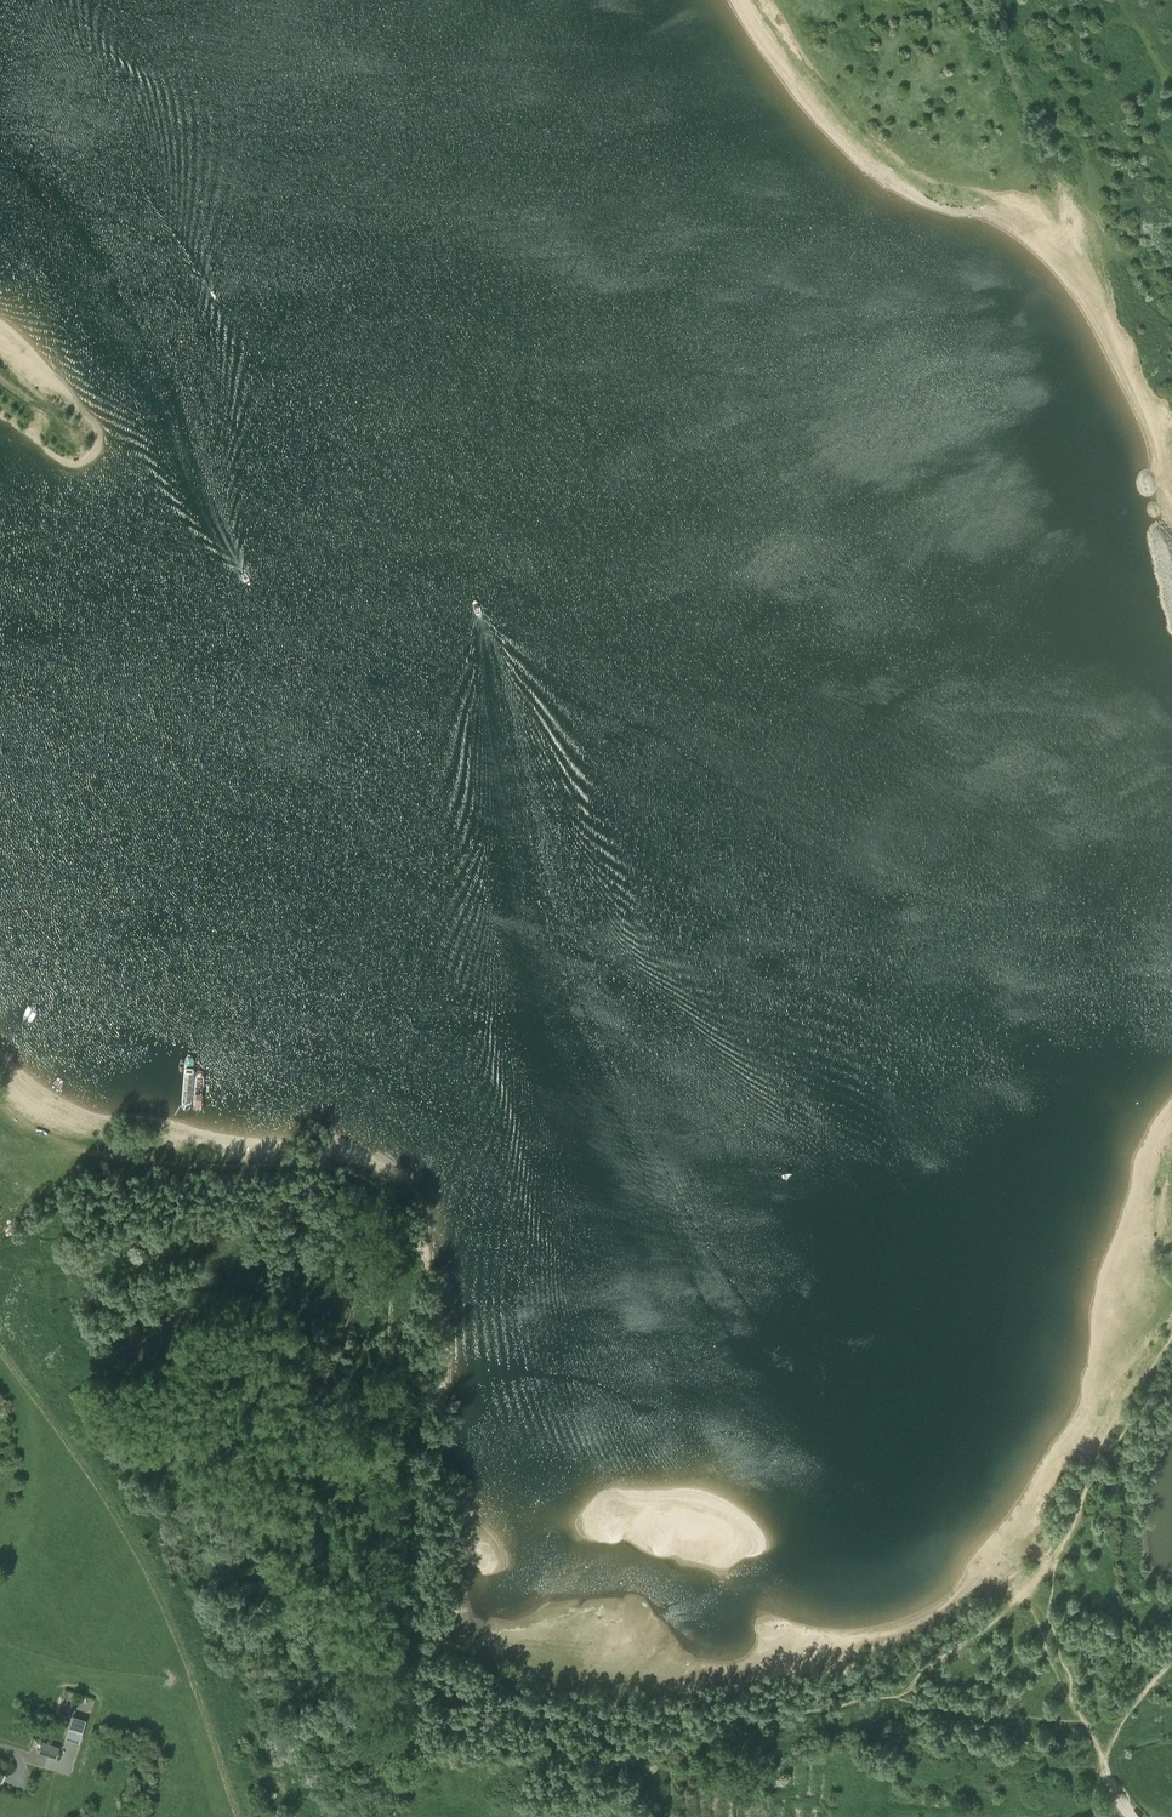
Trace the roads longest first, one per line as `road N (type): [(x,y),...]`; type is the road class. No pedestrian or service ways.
road 1 (track): [(85,1159),(179,1171),(349,1172),(385,1196),(383,1736)]
road 2 (track): [(0,1341),(11,1367),(92,1472),(161,1596),(234,1816)]

